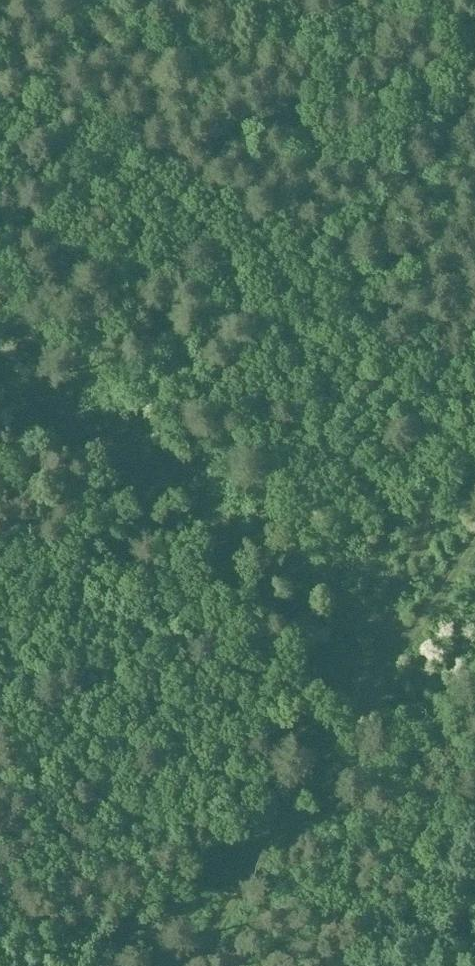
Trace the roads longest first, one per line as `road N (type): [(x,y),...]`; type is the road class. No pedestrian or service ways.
road 1 (track): [(185,965),(474,540)]
road 2 (track): [(0,371),(406,643)]
road 3 (track): [(0,237),(116,177),(159,106),(222,53),(255,0)]
road 4 (track): [(115,0),(0,119)]

